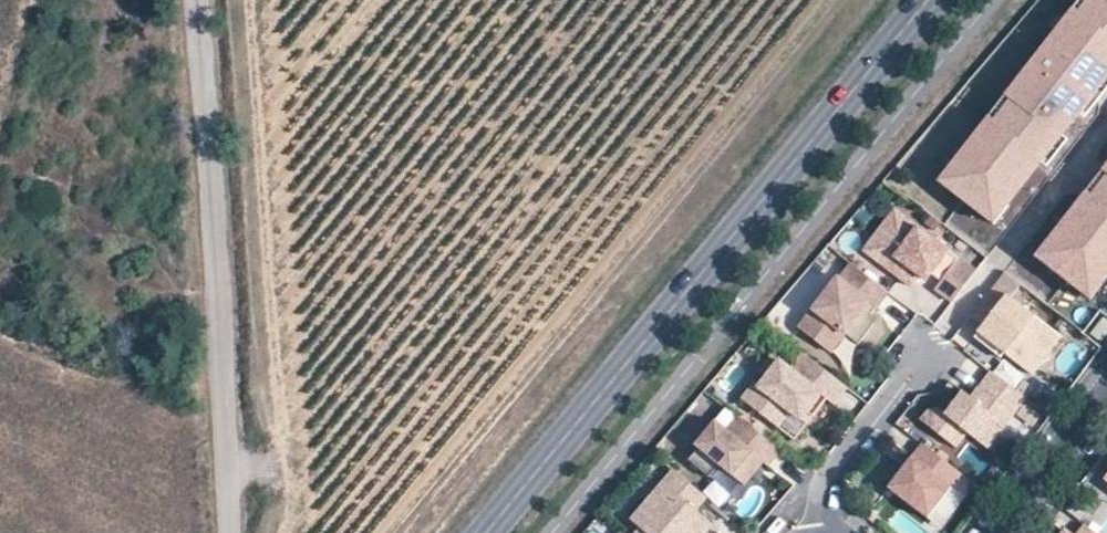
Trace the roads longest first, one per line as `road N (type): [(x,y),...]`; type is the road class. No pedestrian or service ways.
road 1 (tertiary): [(495,532),(949,0)]
road 2 (unclassified): [(229,532),(201,0)]
road 3 (residential): [(818,532),(831,484),(926,361)]
road 4 (residential): [(1106,399),(1003,532)]

